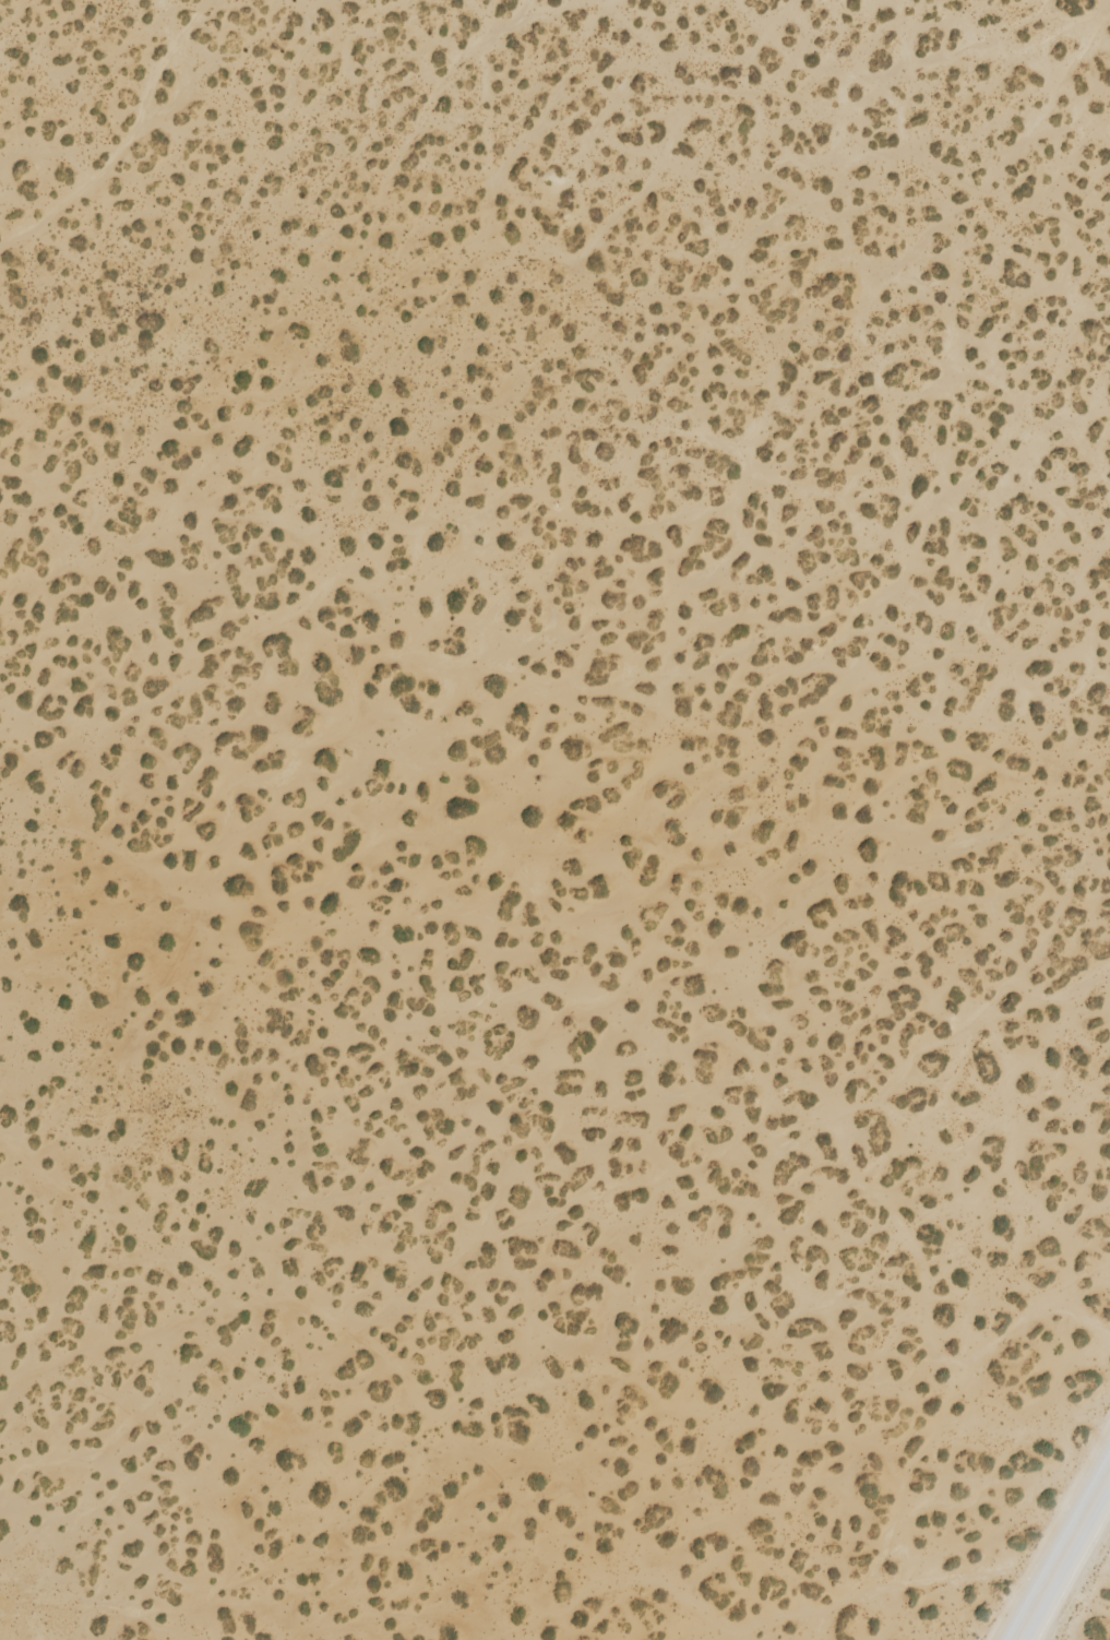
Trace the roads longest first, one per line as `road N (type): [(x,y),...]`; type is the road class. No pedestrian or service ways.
road 1 (residential): [(1109,1469),(1015,1639)]

